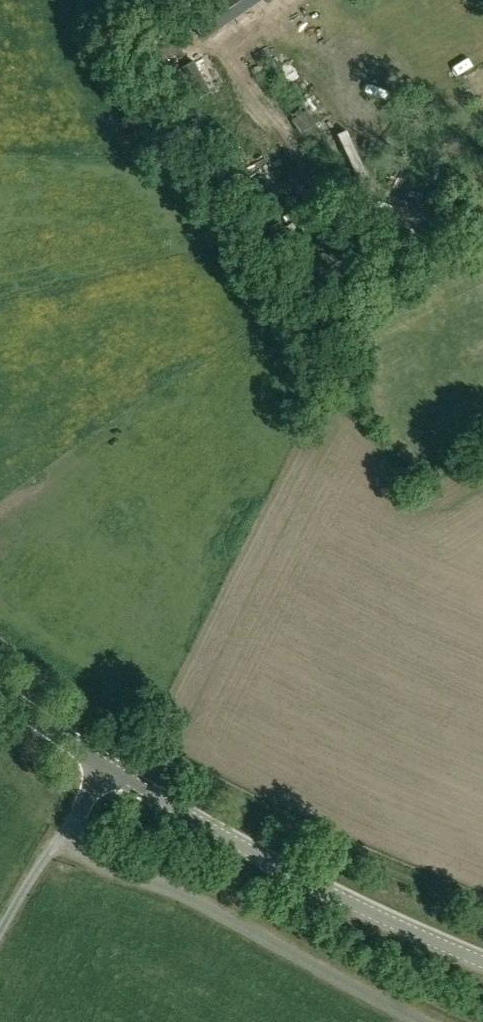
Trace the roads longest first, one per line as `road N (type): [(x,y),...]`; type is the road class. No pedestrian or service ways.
road 1 (unclassified): [(106,766),(70,828),(83,854),(171,889),(424,1021)]
road 2 (tertiary): [(482,961),(295,877),(106,766)]
road 3 (tertiary): [(106,766),(0,689)]
road 4 (track): [(70,828),(0,934)]

